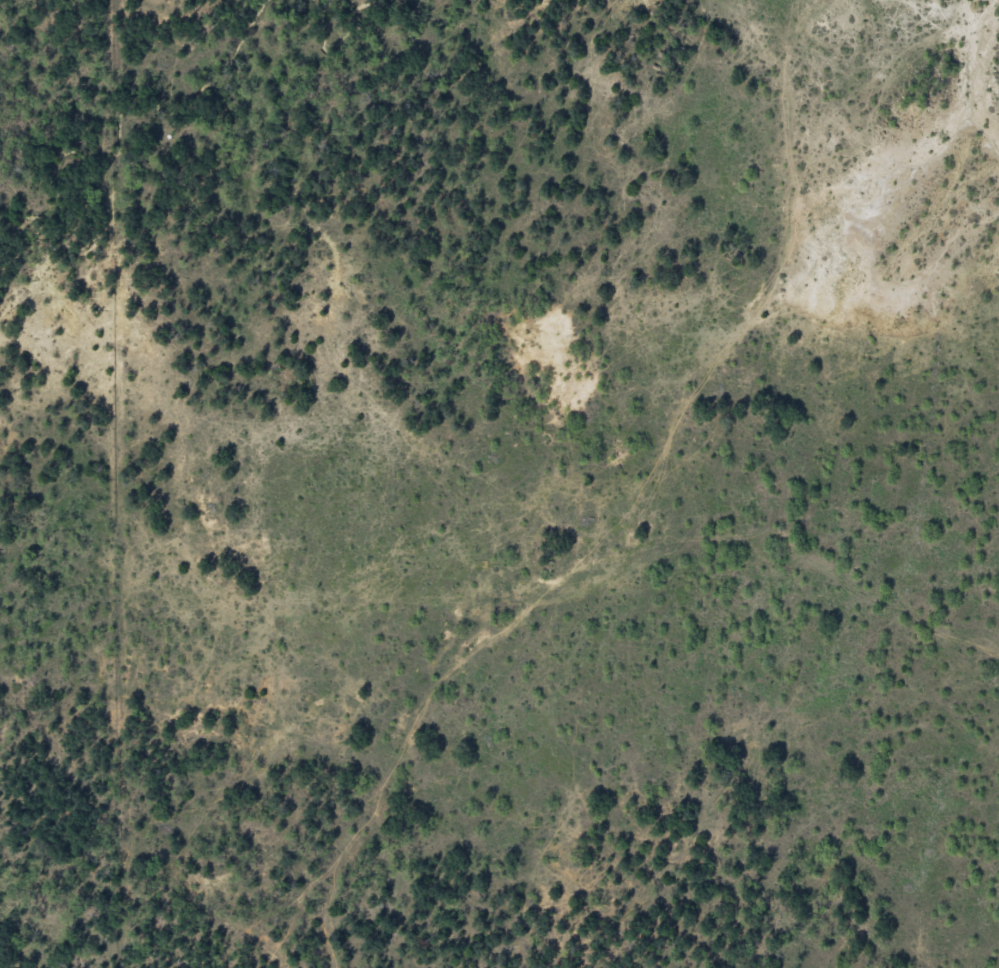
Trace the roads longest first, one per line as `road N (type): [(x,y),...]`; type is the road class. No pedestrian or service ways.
road 1 (residential): [(0,889),(46,886),(152,932),(223,937),(304,917),(370,851),(415,734),(481,673),(582,617),(749,591),(962,642),(998,660)]
road 2 (residential): [(749,591),(719,500),(734,423),(800,270),(805,128),(825,57),(875,0)]

